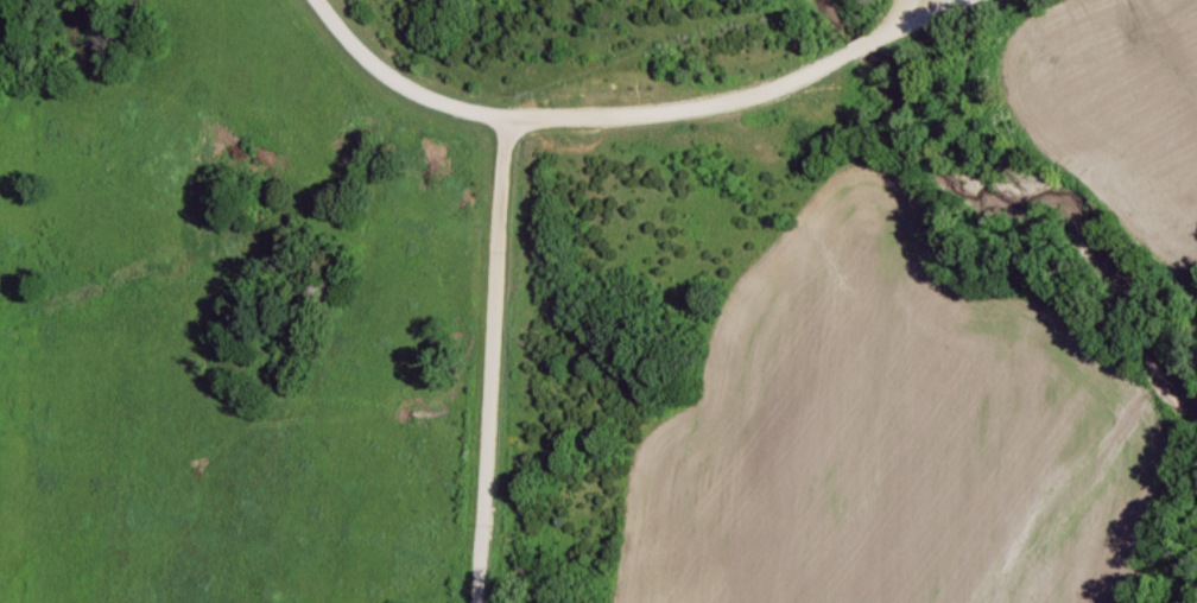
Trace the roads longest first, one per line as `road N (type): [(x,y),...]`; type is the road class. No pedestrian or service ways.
road 1 (residential): [(508,121),(489,287),(473,602)]
road 2 (residential): [(508,121),(660,112),(761,93),(950,0)]
road 3 (tertiary): [(508,121),(454,110),(381,77),(312,0)]

